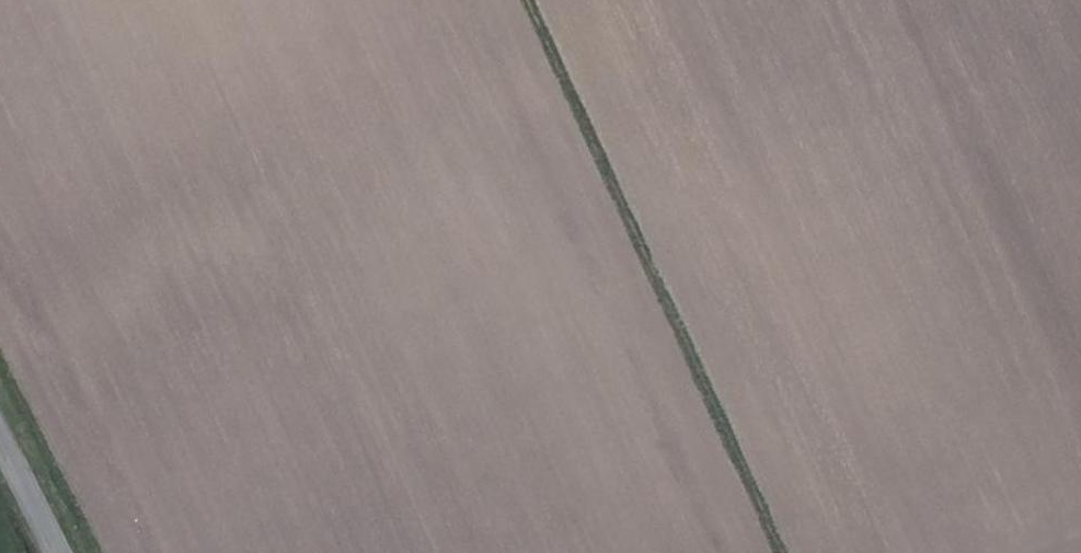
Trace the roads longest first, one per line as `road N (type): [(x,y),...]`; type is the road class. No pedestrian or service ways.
road 1 (tertiary): [(0,432),(61,552)]

